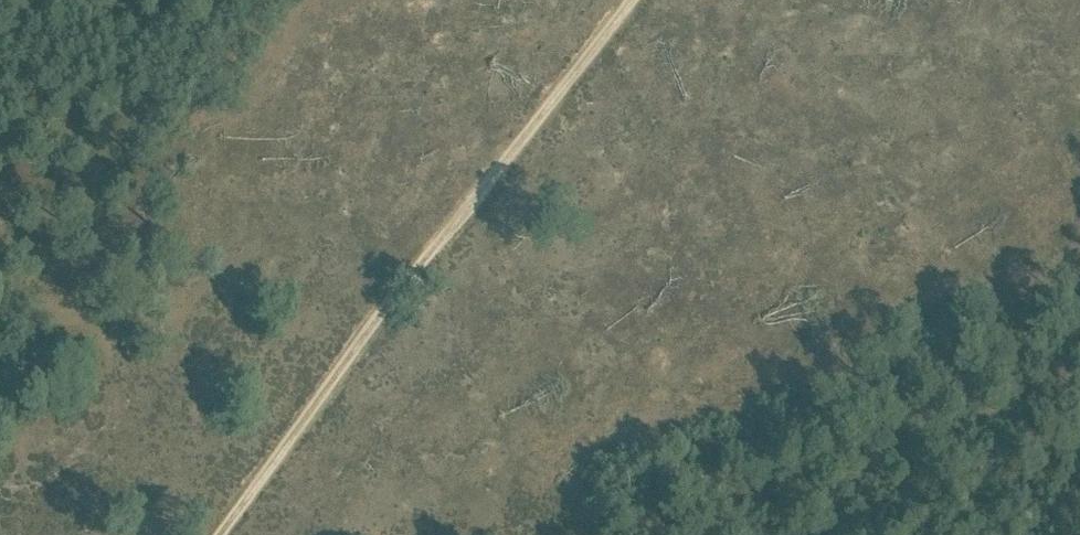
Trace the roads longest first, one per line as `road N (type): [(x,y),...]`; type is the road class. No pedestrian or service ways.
road 1 (track): [(626,0),(217,534)]

